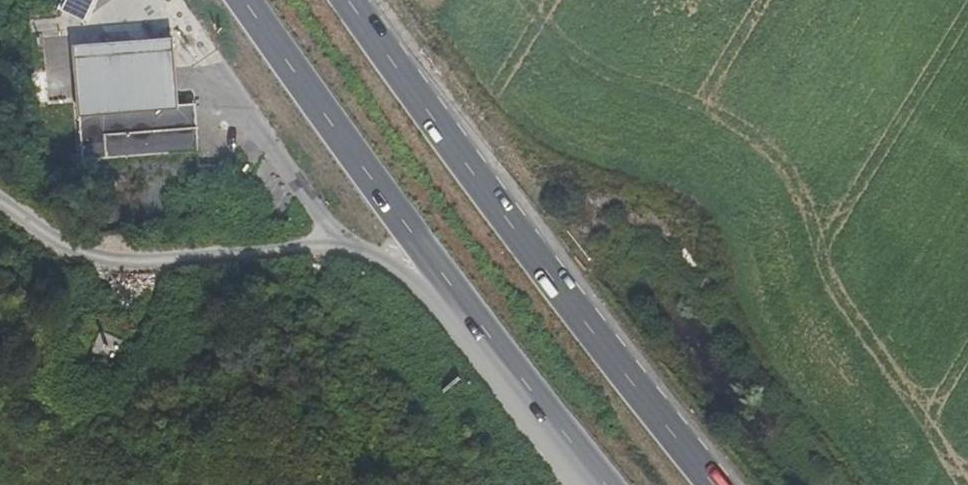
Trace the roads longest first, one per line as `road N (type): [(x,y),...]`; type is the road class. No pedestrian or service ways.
road 1 (primary): [(714,484),(447,145),(346,0)]
road 2 (primary): [(247,0),(524,380),(612,484)]
road 3 (unclassified): [(0,201),(71,254),(117,267),(297,250),(384,268)]
road 4 (primary): [(384,268),(437,309),(588,484)]

